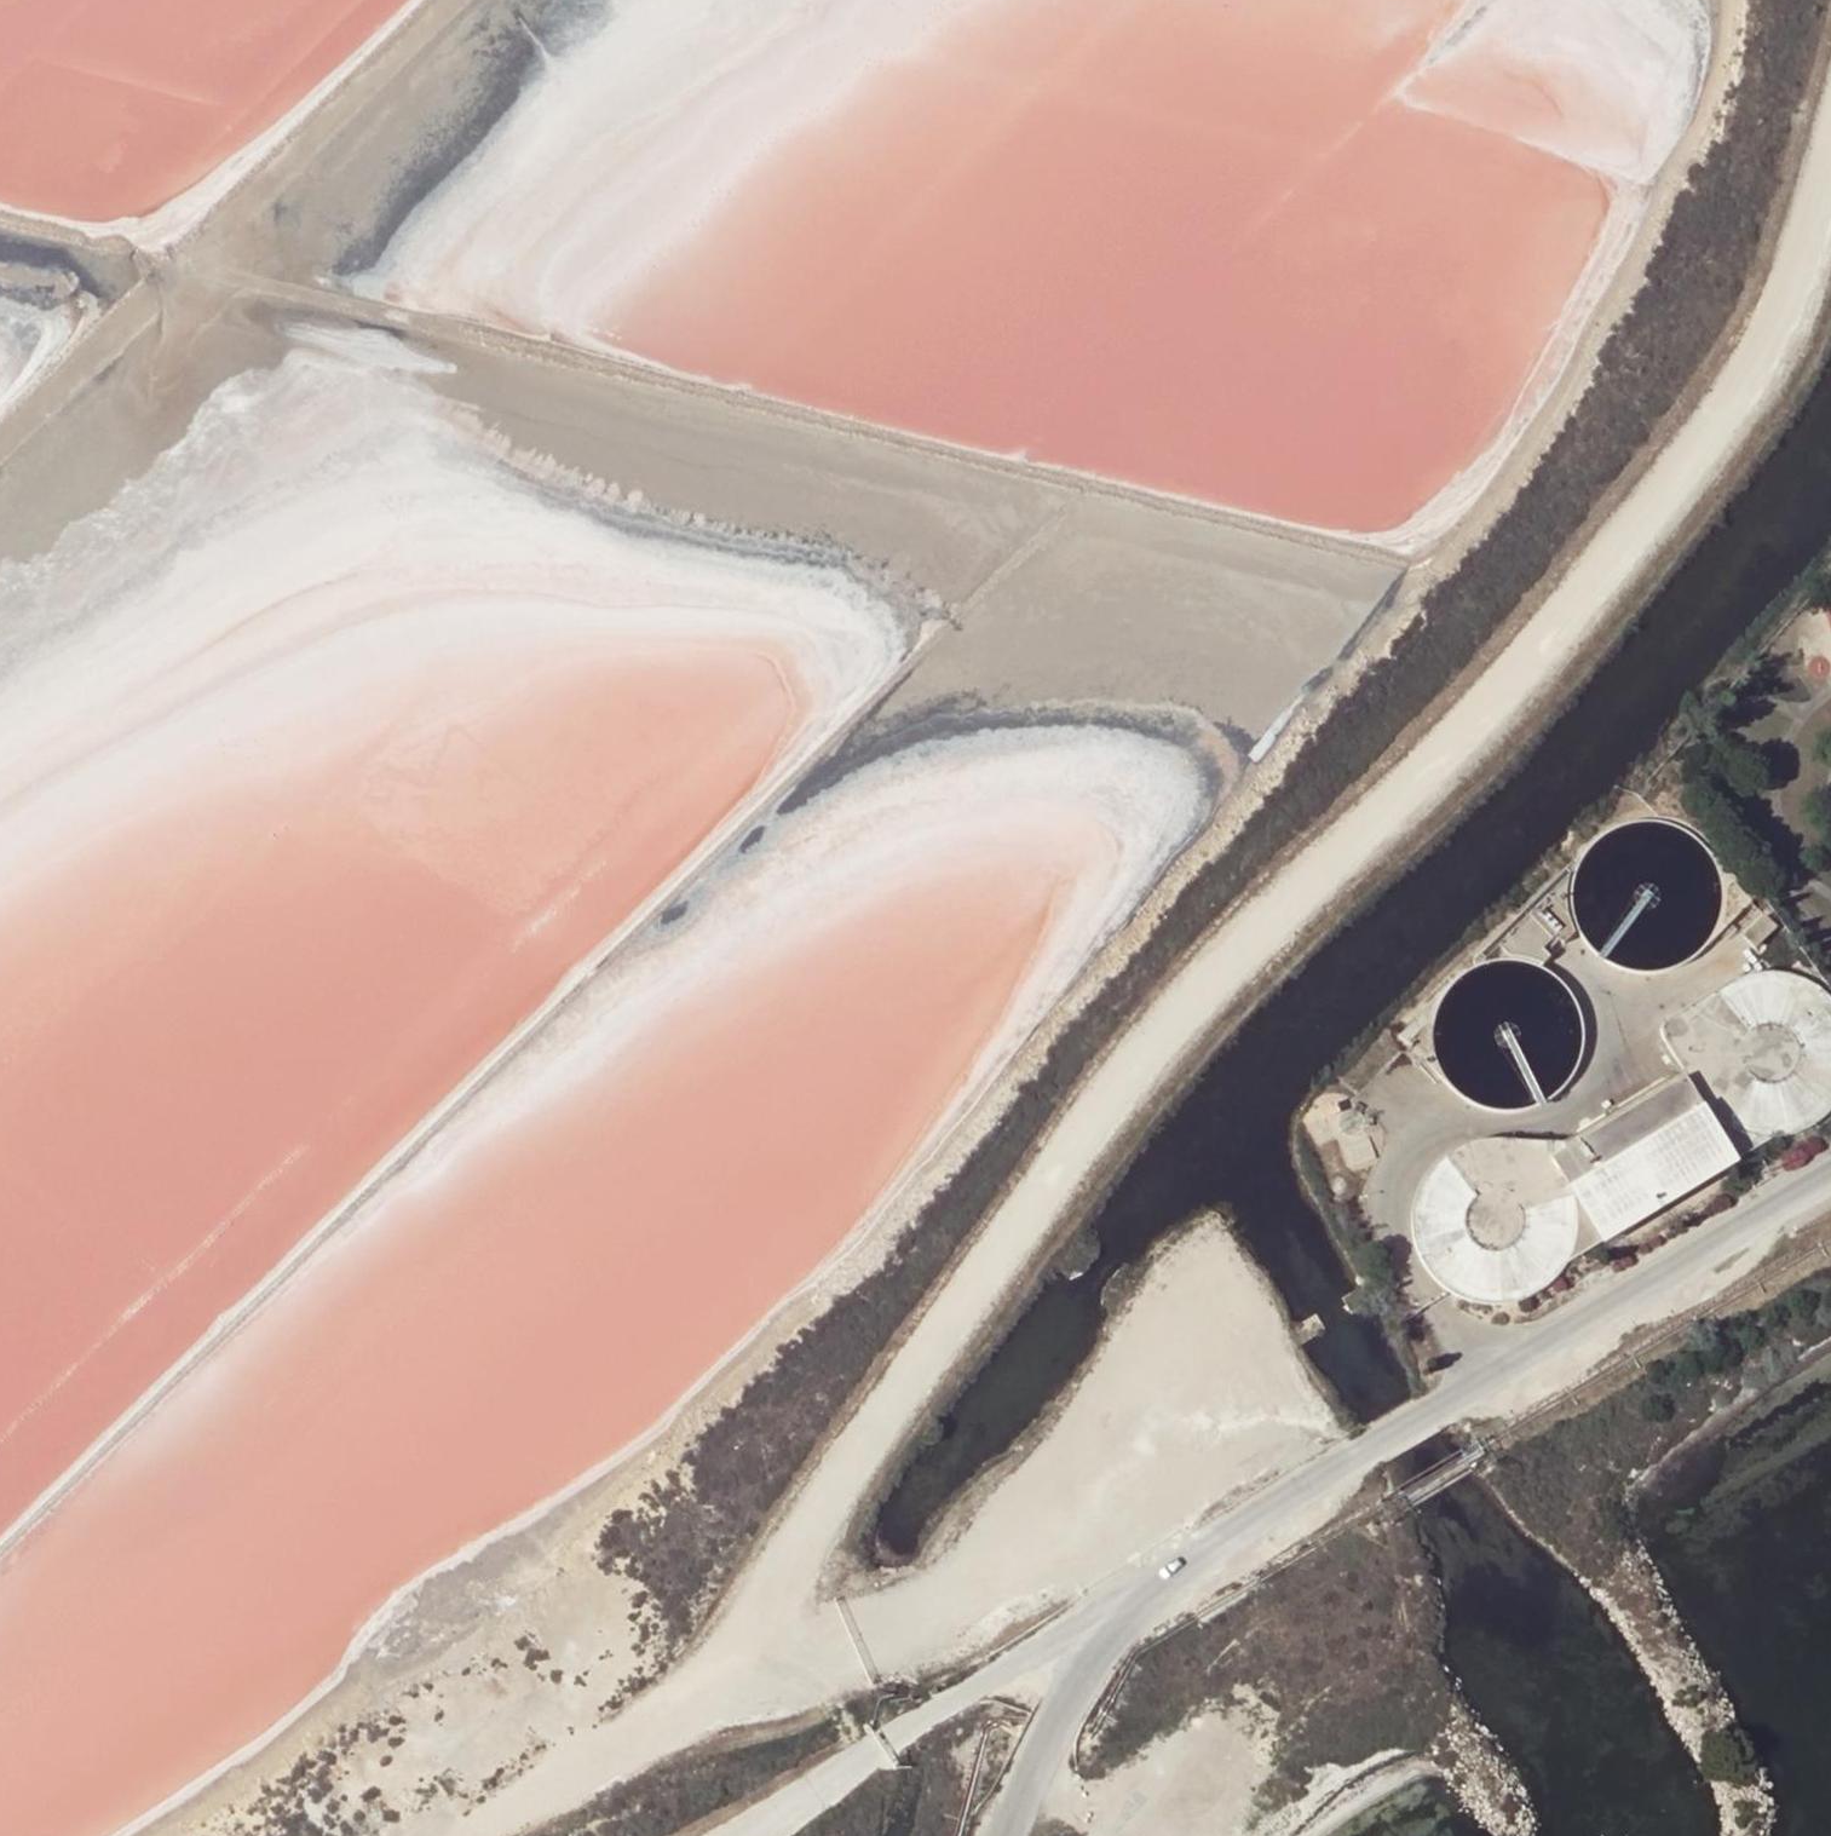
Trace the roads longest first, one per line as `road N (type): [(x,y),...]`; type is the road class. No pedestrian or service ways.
road 1 (unclassified): [(1003,1835),(1029,1772),(1094,1661),(1173,1578),(1370,1447),(1830,1176)]
road 2 (track): [(767,1661),(469,1835)]

